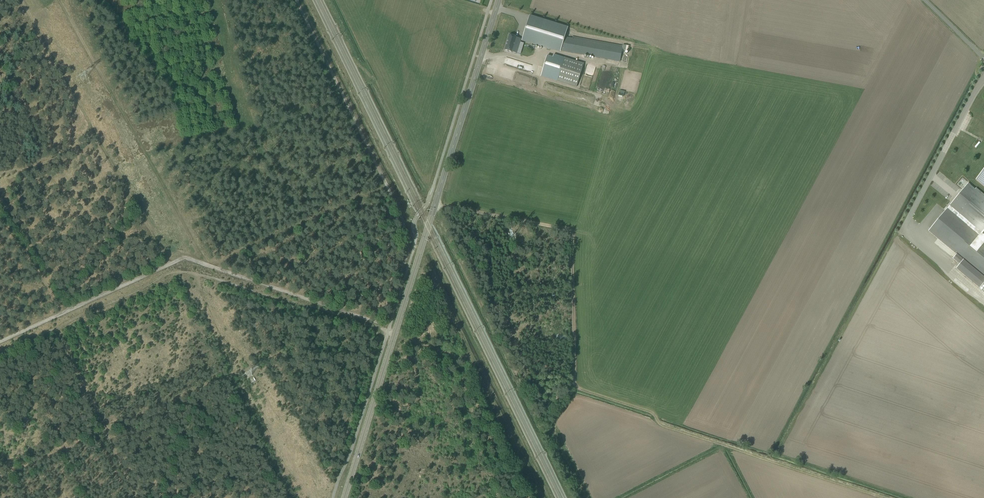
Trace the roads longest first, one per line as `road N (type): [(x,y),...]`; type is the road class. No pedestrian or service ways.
road 1 (tertiary): [(345,497),(499,0)]
road 2 (track): [(388,332),(174,272),(0,354)]
road 3 (track): [(882,497),(659,422)]
road 4 (track): [(137,497),(55,329)]

